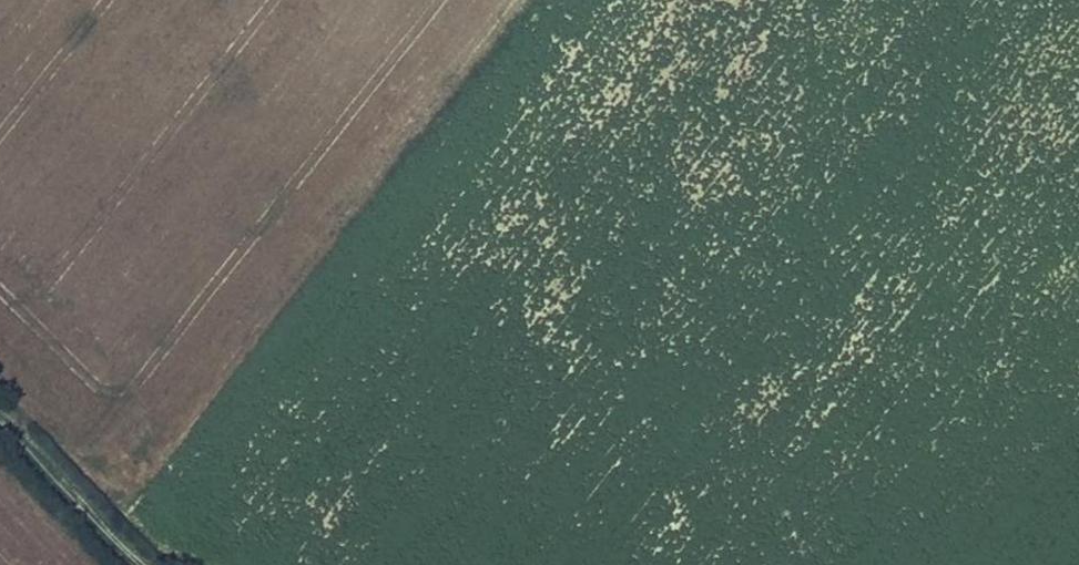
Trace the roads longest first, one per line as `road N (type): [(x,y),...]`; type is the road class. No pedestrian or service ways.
road 1 (track): [(0,415),(153,564)]

